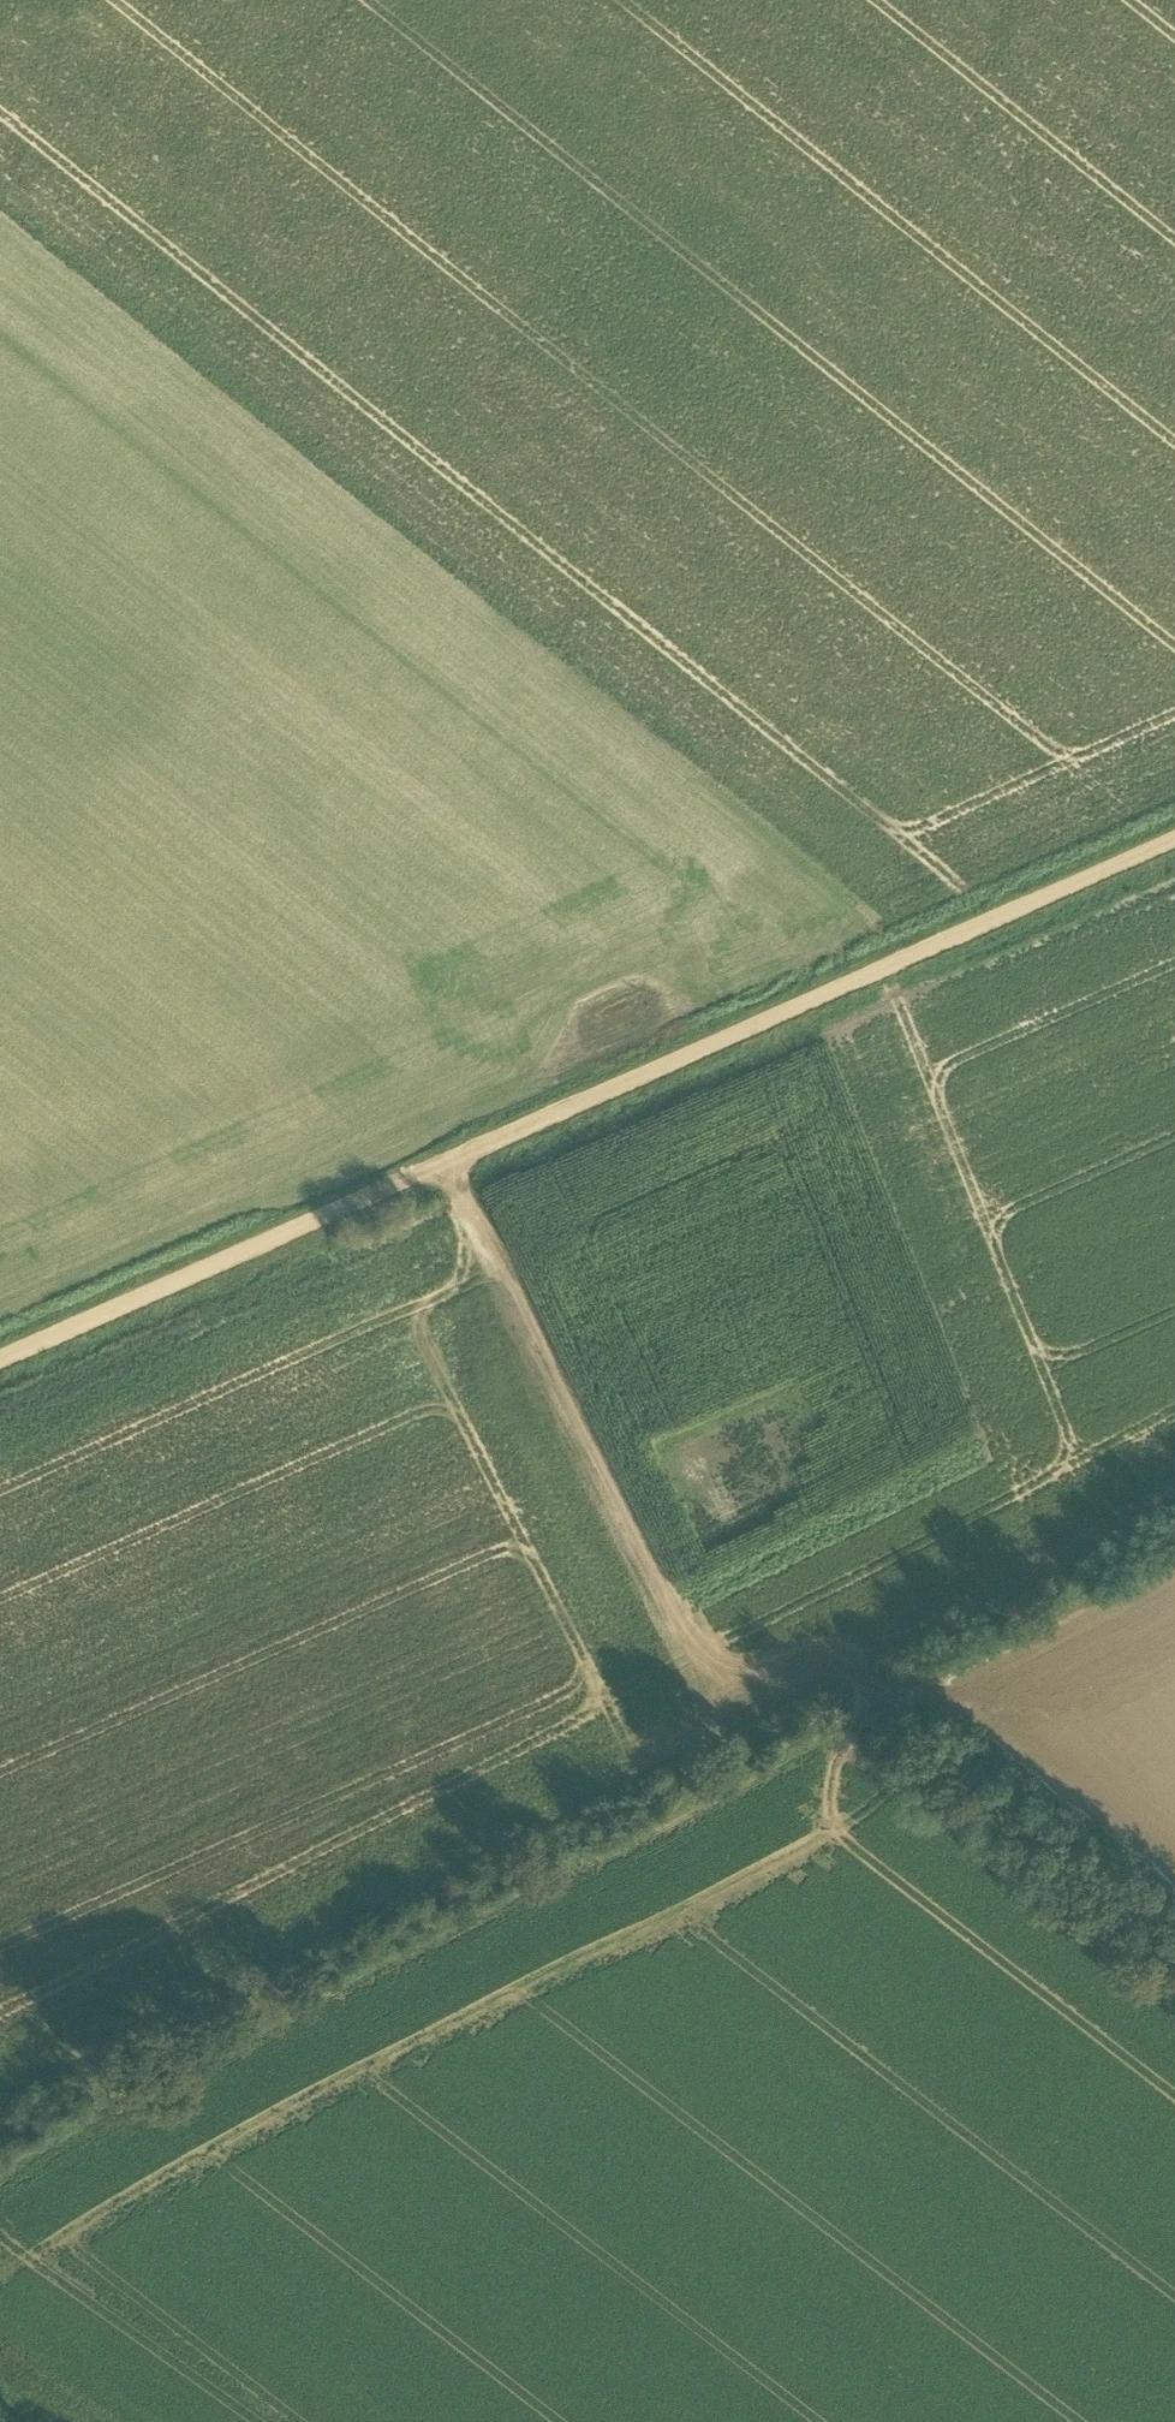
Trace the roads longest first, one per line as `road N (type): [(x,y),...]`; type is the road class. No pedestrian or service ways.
road 1 (track): [(0,1360),(1174,836)]

